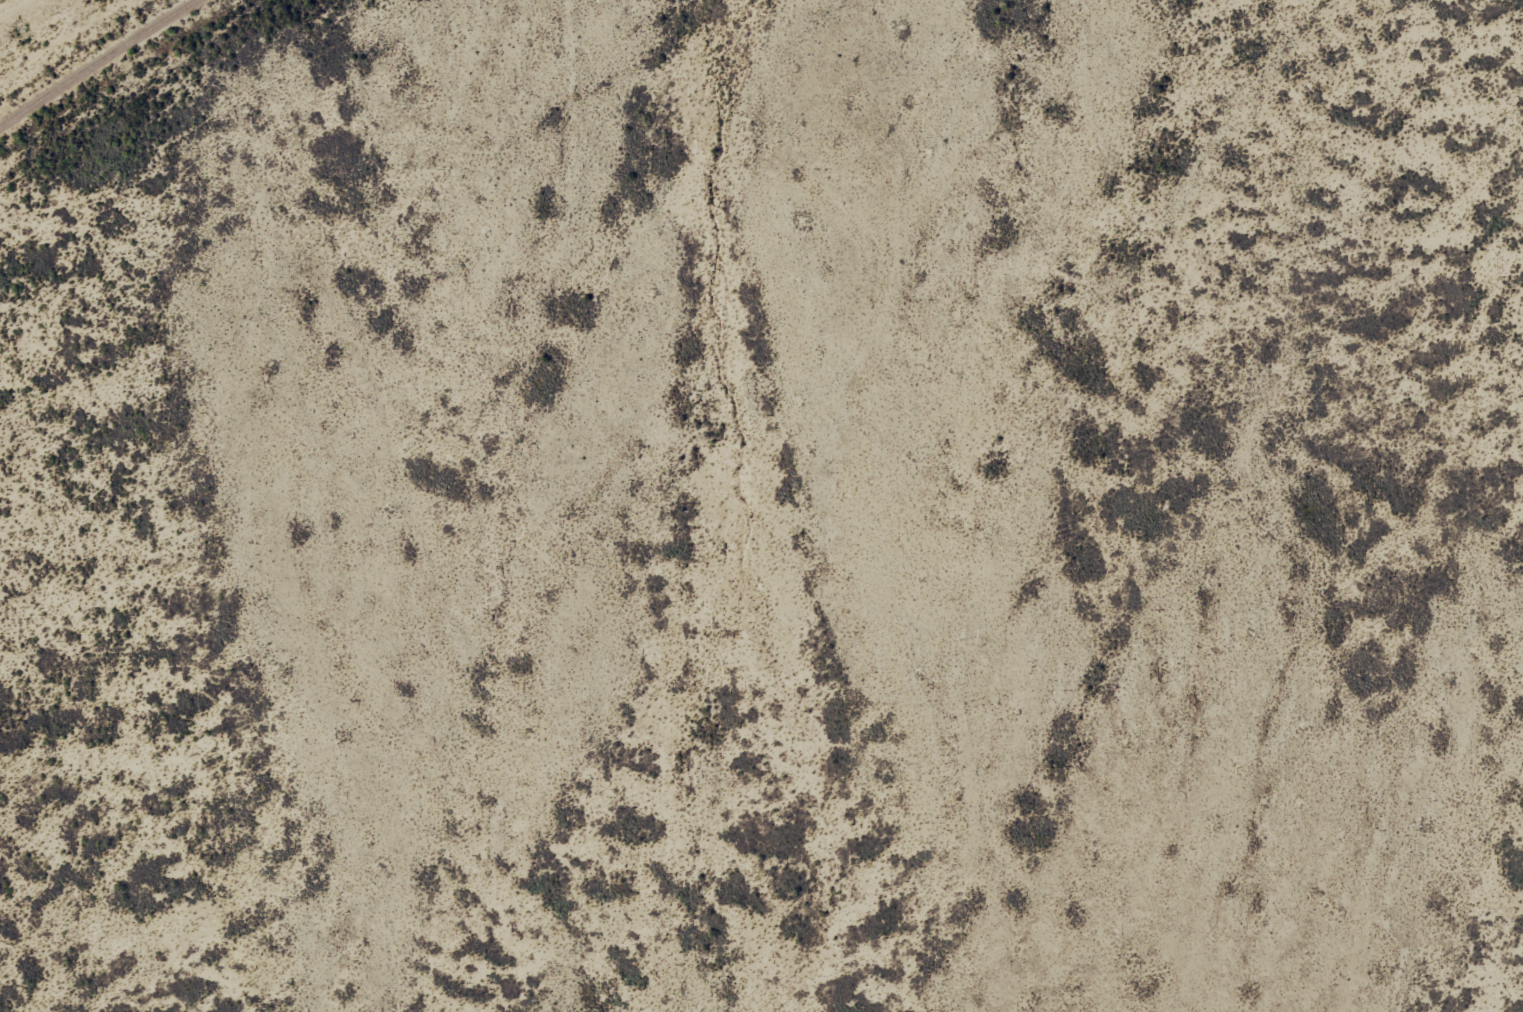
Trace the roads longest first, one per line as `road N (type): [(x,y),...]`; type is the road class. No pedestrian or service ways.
road 1 (track): [(486,0),(0,284)]

